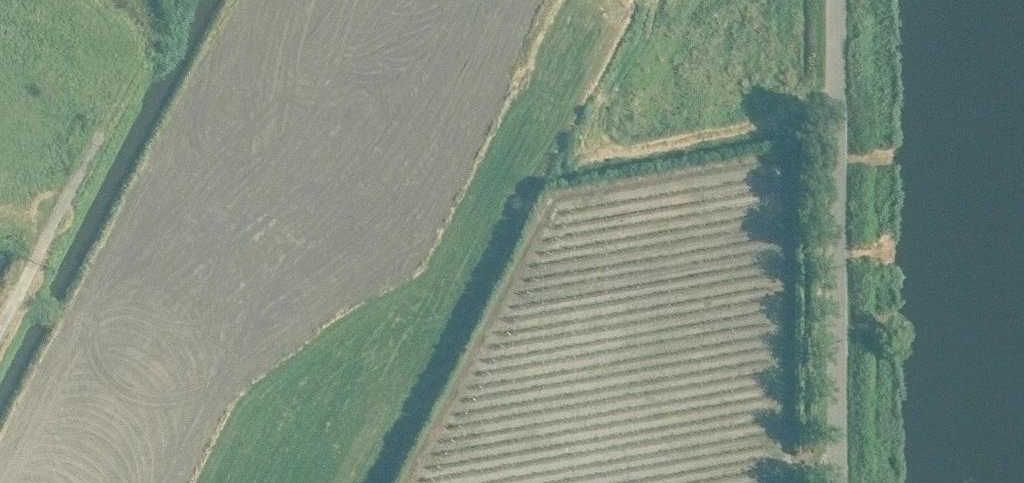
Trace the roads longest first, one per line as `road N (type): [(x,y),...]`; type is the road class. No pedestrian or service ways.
road 1 (unclassified): [(835,482),(834,0)]
road 2 (unclassified): [(0,327),(92,146)]

